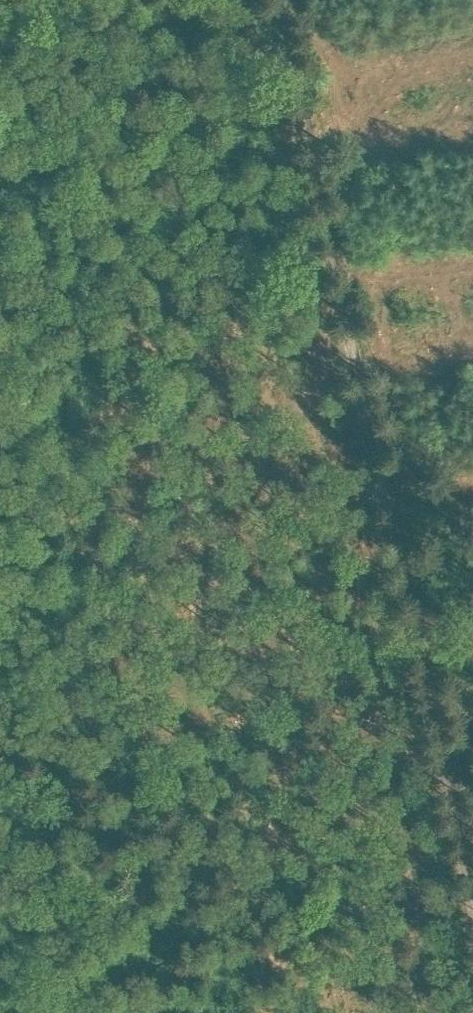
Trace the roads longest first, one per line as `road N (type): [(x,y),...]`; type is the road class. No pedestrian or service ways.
road 1 (track): [(472,939),(264,0)]

